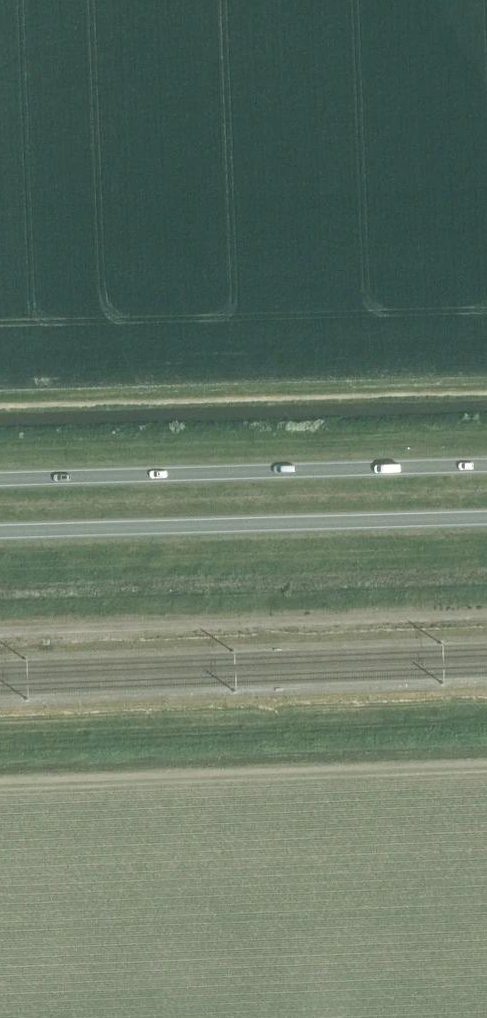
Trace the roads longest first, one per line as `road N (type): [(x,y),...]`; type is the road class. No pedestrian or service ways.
road 1 (track): [(0,633),(486,614)]
road 2 (trunk): [(0,532),(486,516)]
road 3 (trunk): [(486,465),(0,479)]

